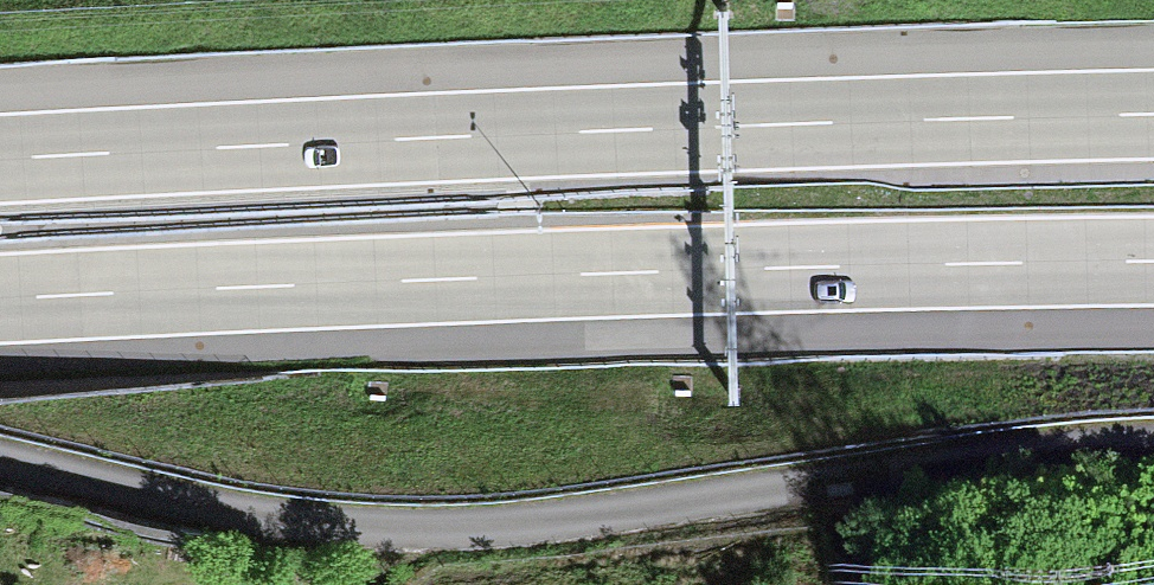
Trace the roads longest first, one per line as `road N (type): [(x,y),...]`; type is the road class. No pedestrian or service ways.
road 1 (unclassified): [(1153,443),(445,530),(256,514),(0,457)]
road 2 (motorway): [(1153,112),(0,156)]
road 3 (motorway): [(0,301),(1153,263)]

